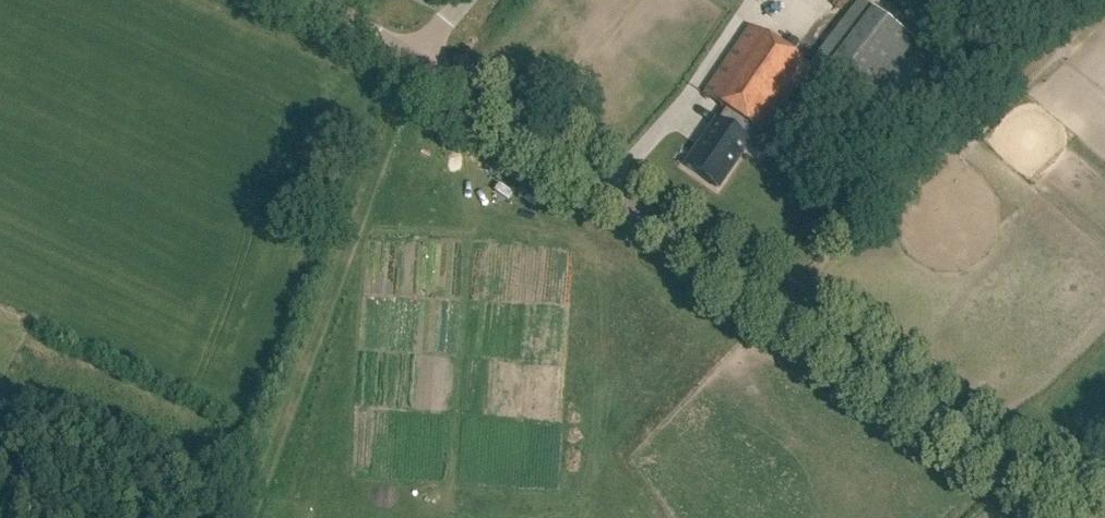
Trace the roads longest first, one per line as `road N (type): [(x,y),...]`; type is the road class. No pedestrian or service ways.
road 1 (tertiary): [(1079,517),(413,64)]
road 2 (track): [(413,64),(245,517)]
road 3 (tertiary): [(413,64),(295,0)]

